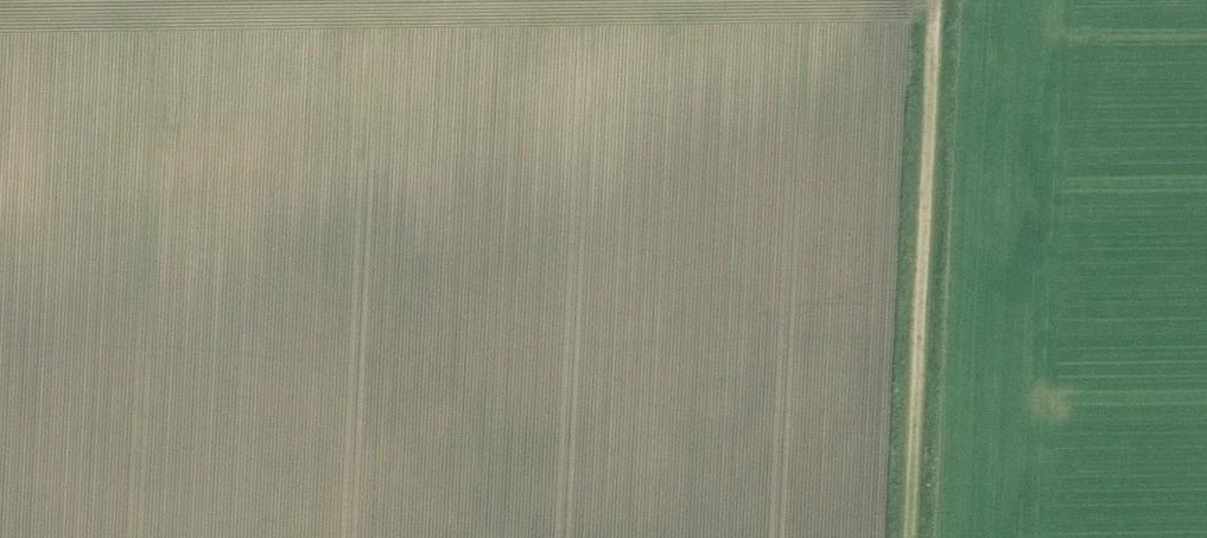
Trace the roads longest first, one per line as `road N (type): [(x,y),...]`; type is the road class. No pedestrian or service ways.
road 1 (track): [(906,537),(933,0)]

